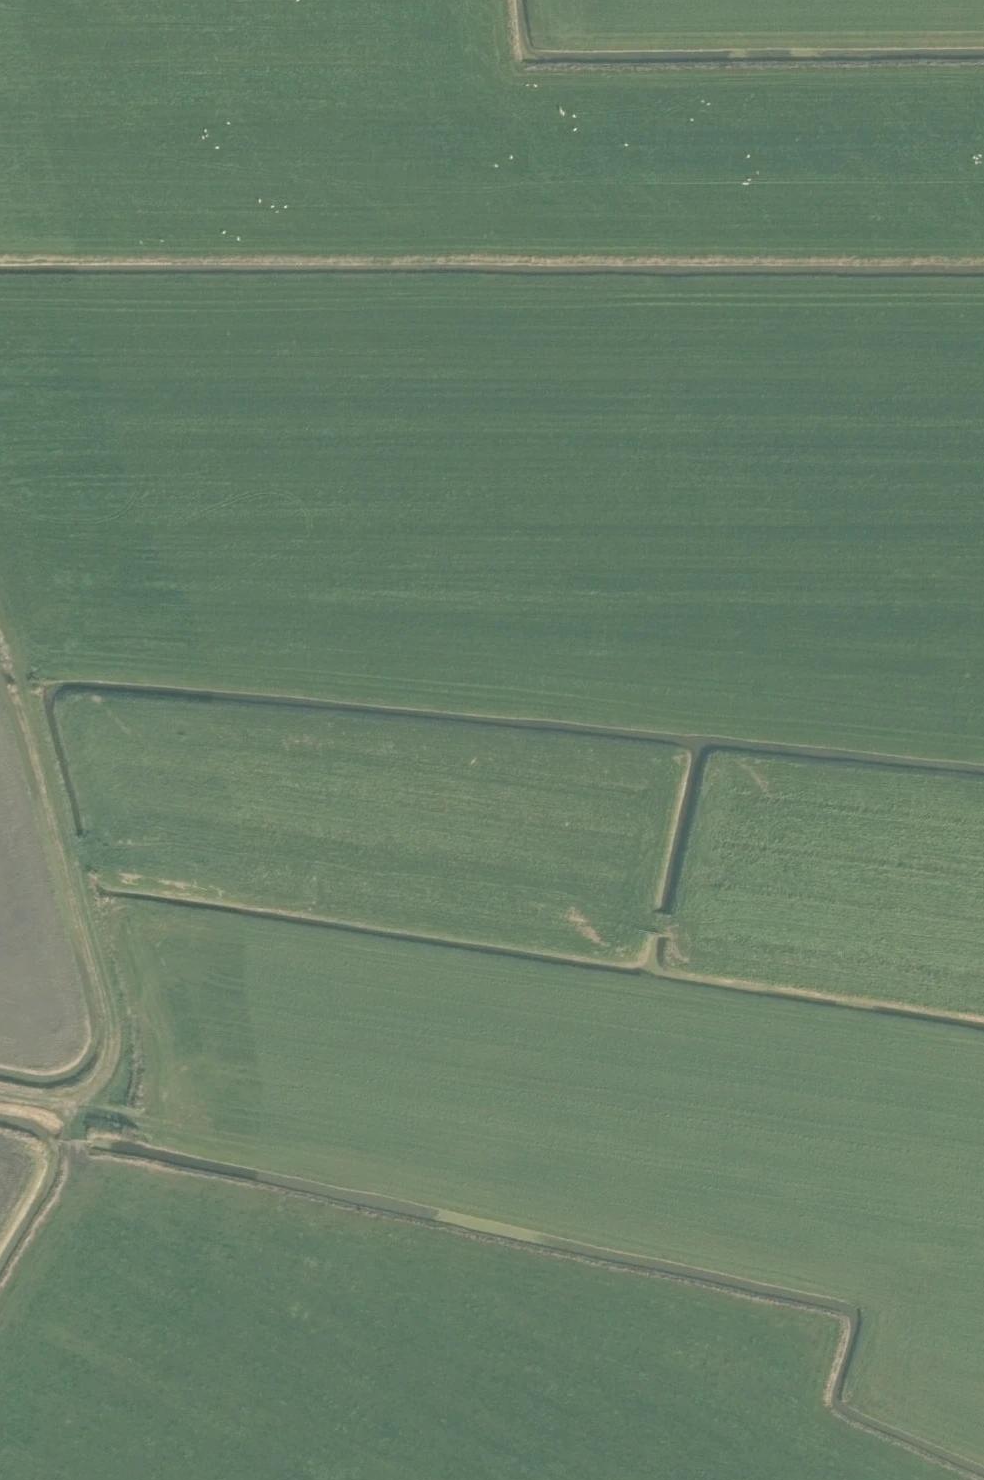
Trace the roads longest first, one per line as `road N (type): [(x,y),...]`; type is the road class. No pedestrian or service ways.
road 1 (track): [(0,1095),(73,1102),(101,1082),(114,1051),(109,997),(20,673)]

